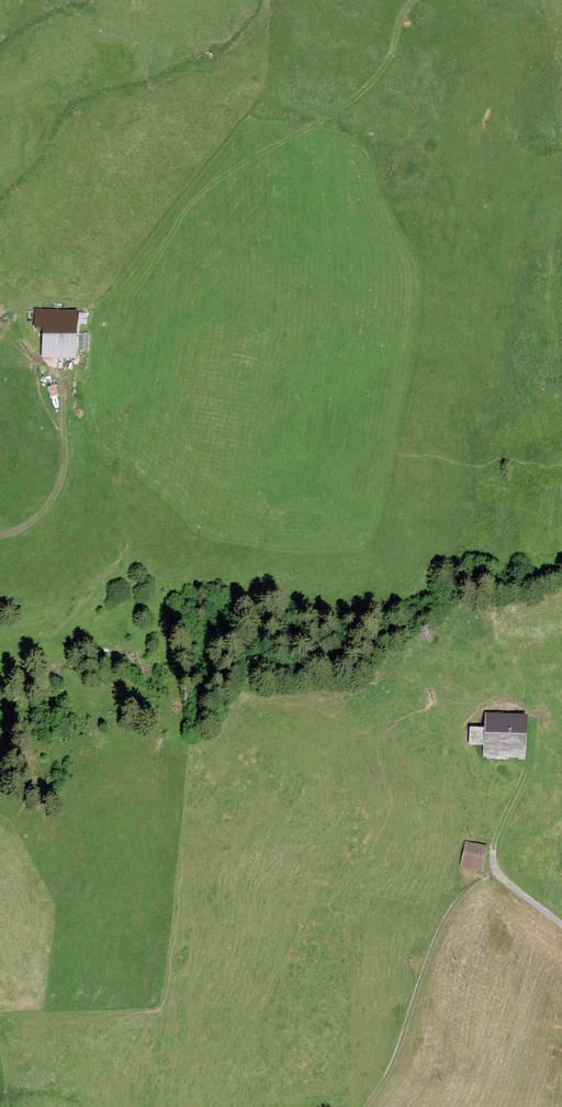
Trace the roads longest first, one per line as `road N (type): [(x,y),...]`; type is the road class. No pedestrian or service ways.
road 1 (track): [(419,0),(373,80),(192,200),(102,334)]
road 2 (track): [(497,869),(462,893),(447,914),(387,1075),(365,1106)]
road 3 (track): [(0,536),(33,520),(61,484),(67,456),(57,384)]
road 4 (track): [(561,921),(506,881),(493,861),(498,828),(525,780)]

